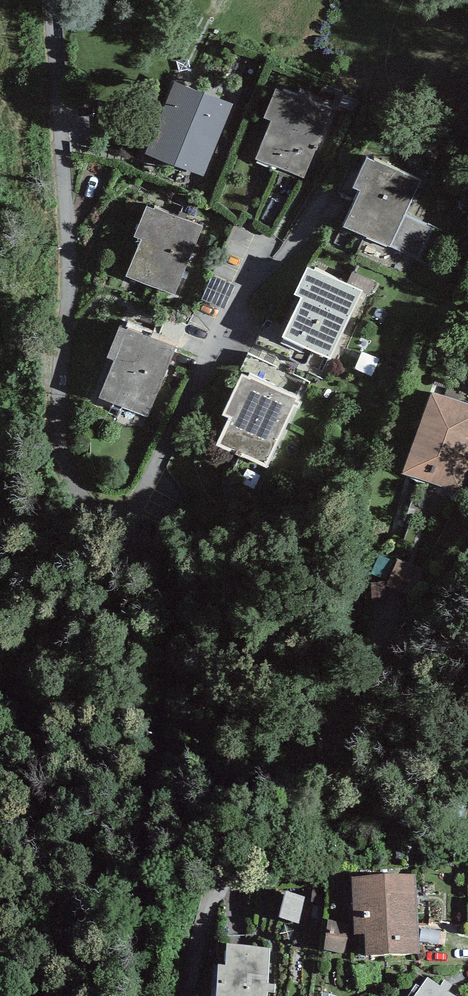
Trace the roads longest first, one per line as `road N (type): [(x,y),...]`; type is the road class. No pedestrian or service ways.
road 1 (residential): [(51,0),(69,263),(60,428),(77,476),(126,523)]
road 2 (residential): [(187,995),(214,890),(243,836),(467,546)]
road 3 (residential): [(126,523),(164,578),(173,610),(141,995)]
road 4 (residential): [(336,205),(250,279),(126,523)]

